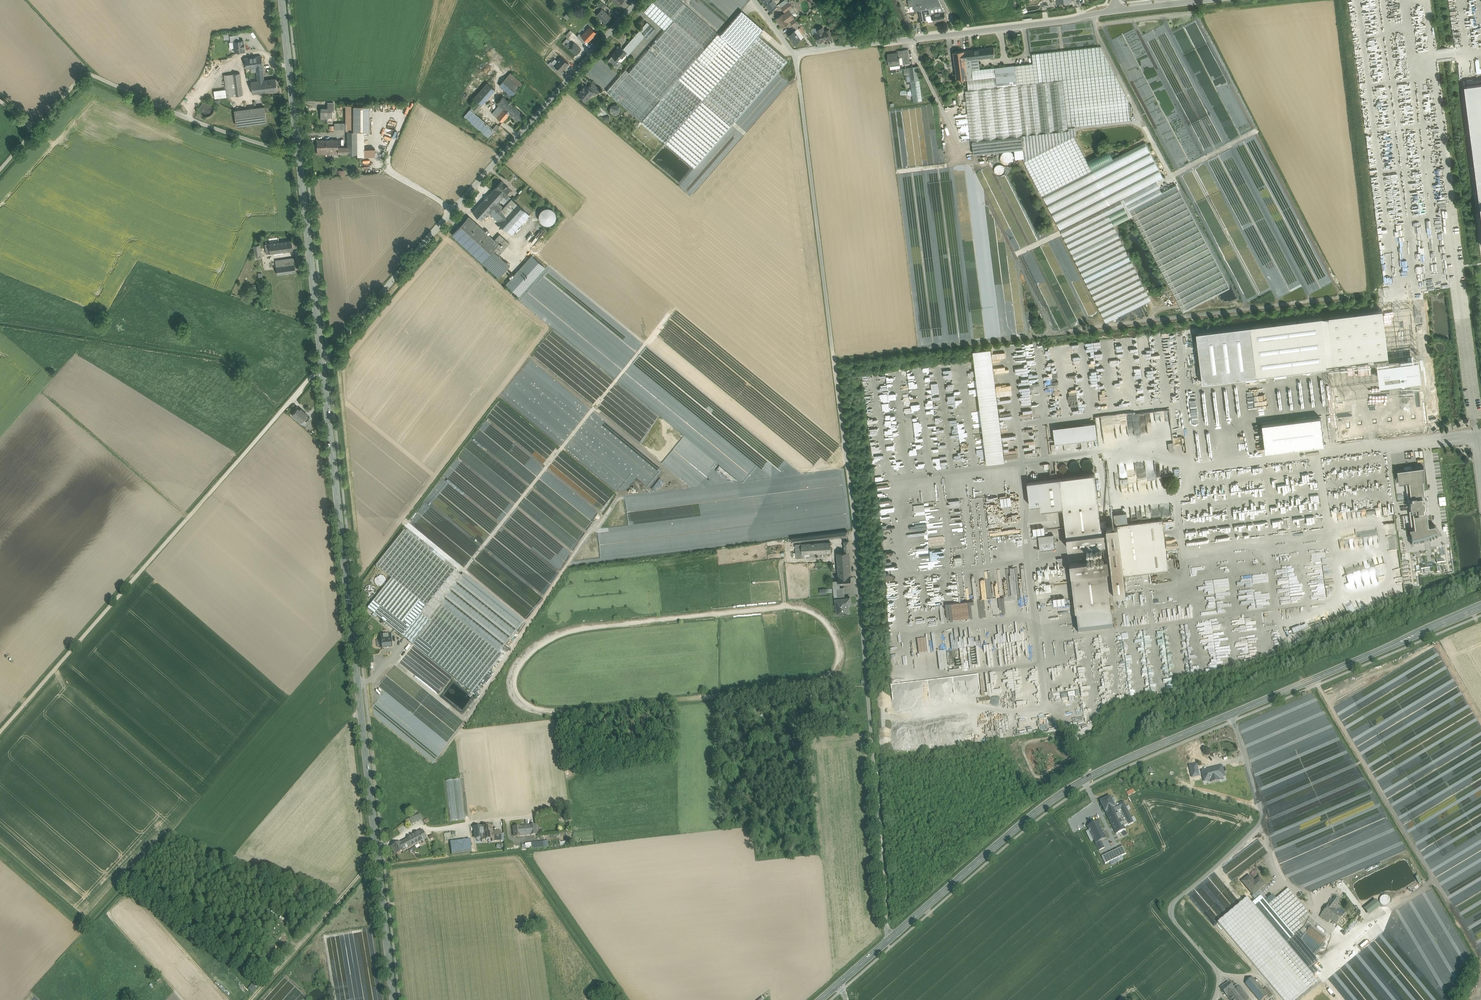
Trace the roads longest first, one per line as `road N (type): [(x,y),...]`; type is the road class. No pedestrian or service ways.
road 1 (unclassified): [(793,53),(855,526),(890,939)]
road 2 (secondary): [(322,364),(393,999)]
road 3 (residential): [(322,364),(0,732)]
road 4 (residential): [(637,0),(322,364)]
road 5 (secondary): [(890,939),(1069,789),(1230,715)]
road 6 (unclassified): [(1230,715),(1262,821),(1172,906),(1218,976),(1212,999)]
road 7 (unclassified): [(793,53),(1117,11)]
road 8 (unclassified): [(34,130),(86,74),(298,154)]
road 9 (unclassified): [(1422,0),(1457,279)]
road 10 (secondary): [(1230,715),(1480,606)]
road 11 (secondary): [(298,154),(322,364)]
road 12 (track): [(378,864),(366,868),(250,999)]
road 13 (secondary): [(282,0),(298,154)]

